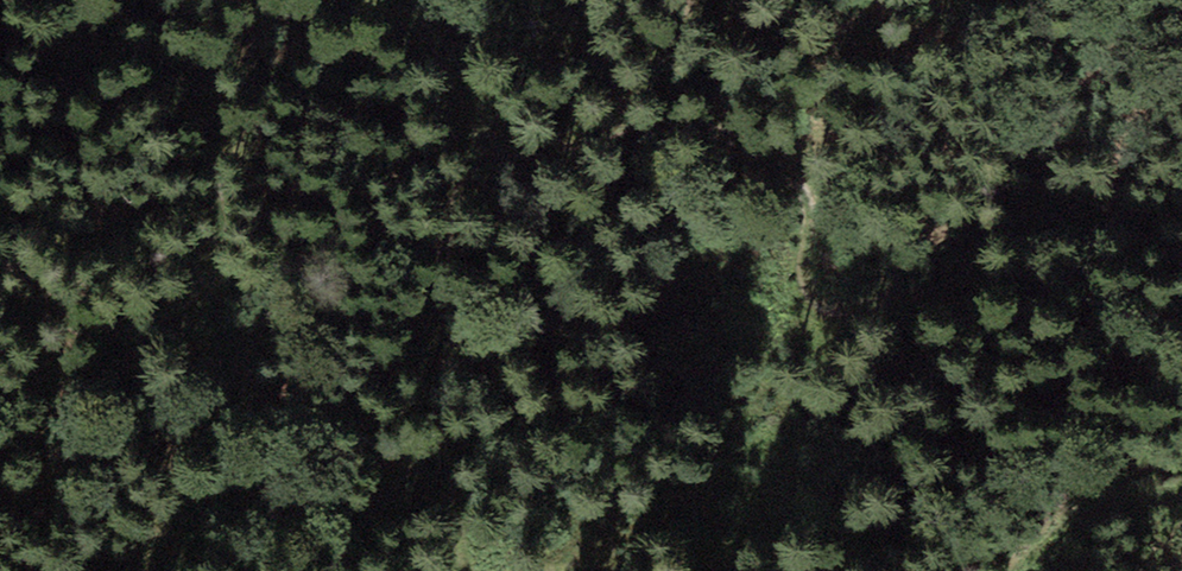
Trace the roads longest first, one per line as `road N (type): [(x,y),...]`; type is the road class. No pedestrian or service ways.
road 1 (track): [(1181,210),(1128,211),(1055,193),(1032,197),(952,274),(845,309),(809,291),(798,191),(780,164),(742,142),(672,129),(480,176),(456,200),(447,227),(441,422),(459,570)]
road 2 (track): [(504,164),(416,0)]
road 3 (track): [(1025,570),(1095,505),(1181,487)]

